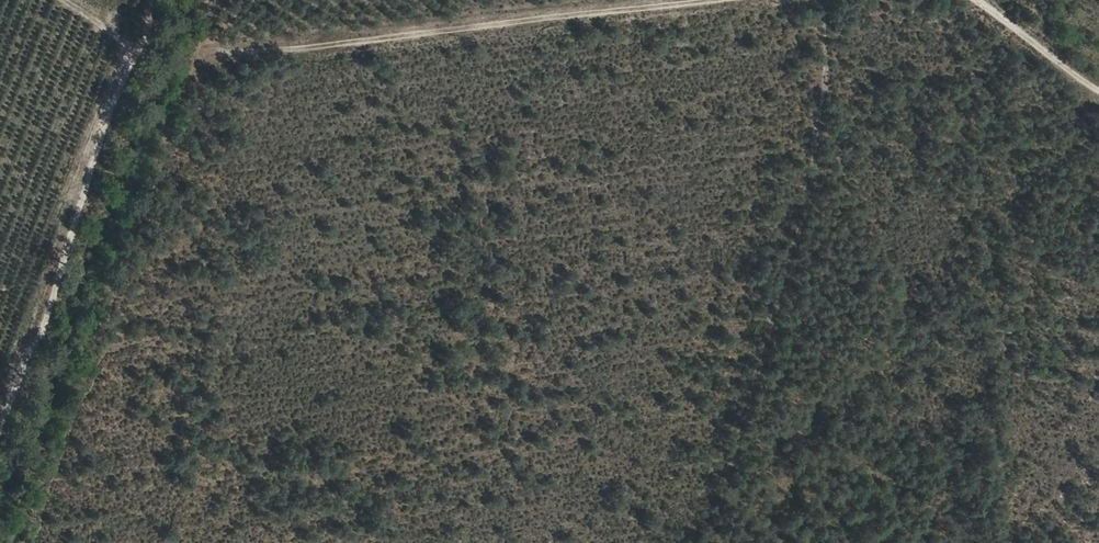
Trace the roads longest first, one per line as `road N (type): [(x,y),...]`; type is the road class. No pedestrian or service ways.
road 1 (track): [(193,63),(725,0)]
road 2 (track): [(140,0),(0,413)]
road 3 (track): [(975,0),(1098,87)]

